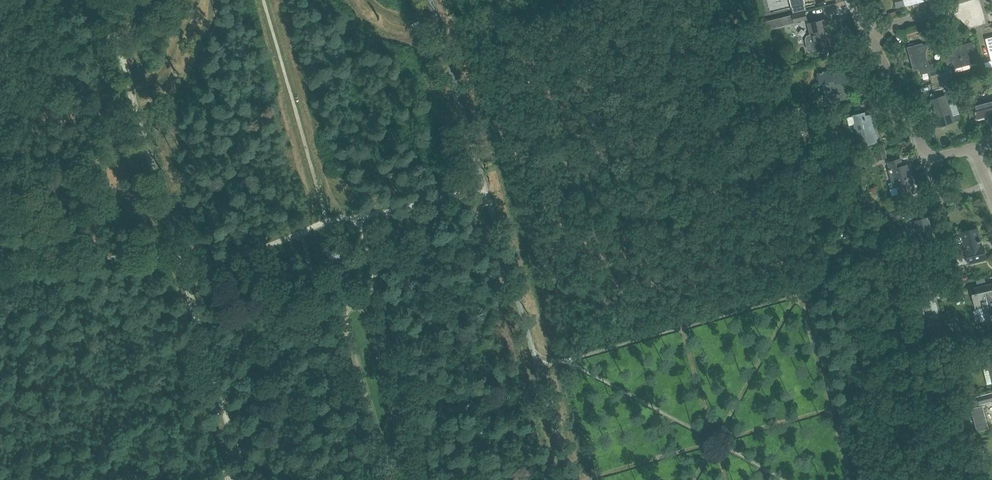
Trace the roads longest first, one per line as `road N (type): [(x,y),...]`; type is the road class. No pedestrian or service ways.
road 1 (track): [(106,0),(185,273)]
road 2 (track): [(182,259),(0,258)]
road 3 (residential): [(972,148),(943,156),(922,148),(867,31)]
road 4 (residential): [(867,31),(947,9),(965,9),(986,26)]
road 5 (track): [(207,360),(245,479)]

